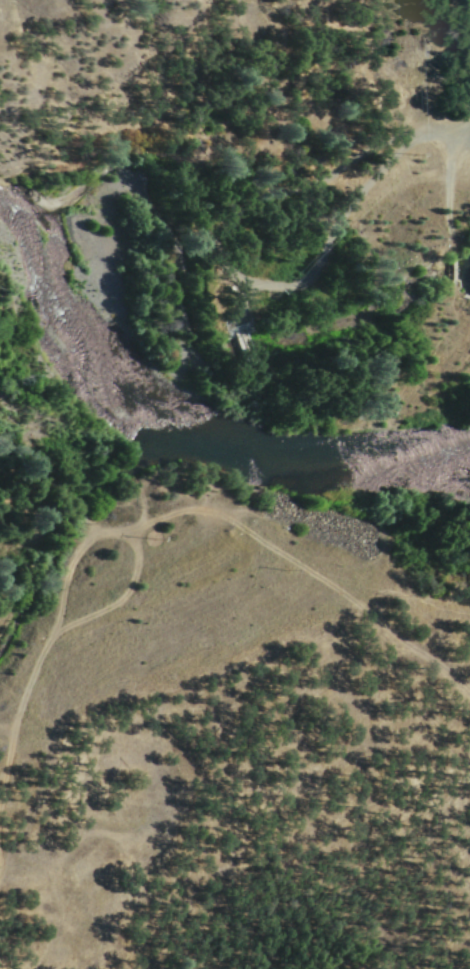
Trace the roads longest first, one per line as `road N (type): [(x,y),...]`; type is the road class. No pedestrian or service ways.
road 1 (track): [(96,604),(23,696),(0,807)]

